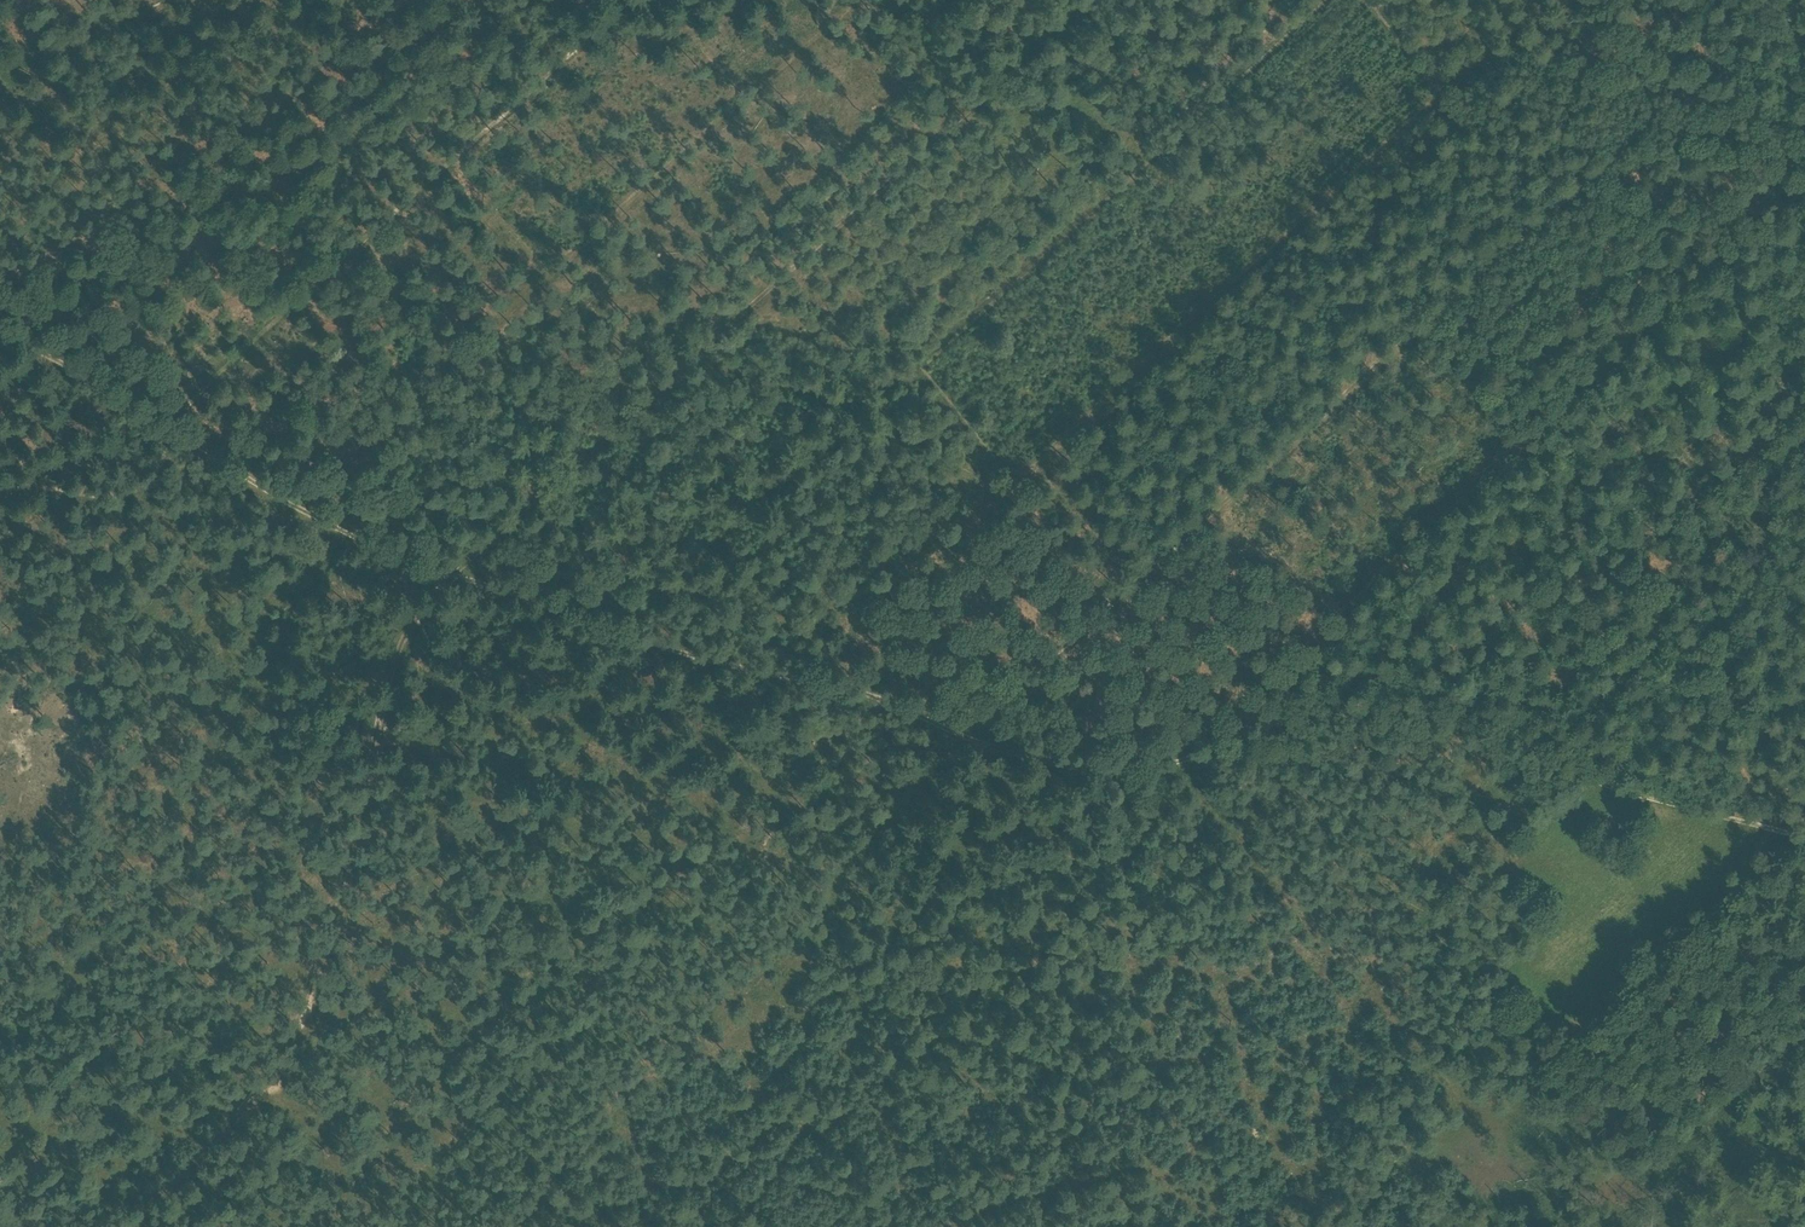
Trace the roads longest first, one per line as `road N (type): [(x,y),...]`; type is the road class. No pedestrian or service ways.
road 1 (track): [(161,427),(307,517),(456,582),(638,646),(870,696),(977,750),(1089,767),(1157,764),(1317,719),(1476,709),(1532,755),(1580,780),(1804,840)]
road 2 (track): [(1794,0),(958,743),(832,879)]
road 3 (track): [(1096,0),(417,620),(348,850)]
road 4 (track): [(1561,0),(814,680)]
road 5 (track): [(1334,0),(629,643)]
road 6 (track): [(296,510),(864,0)]
road 7 (track): [(1804,182),(1385,565),(1320,647),(1284,728)]
road 8 (track): [(161,427),(627,0)]
road 9 (track): [(1804,409),(1480,711)]
road 10 (track): [(0,73),(201,0)]
road 11 (track): [(1676,0),(1804,157)]
road 12 (track): [(0,330),(37,345),(161,427)]
road 13 (track): [(0,485),(90,487),(129,465),(161,427)]

